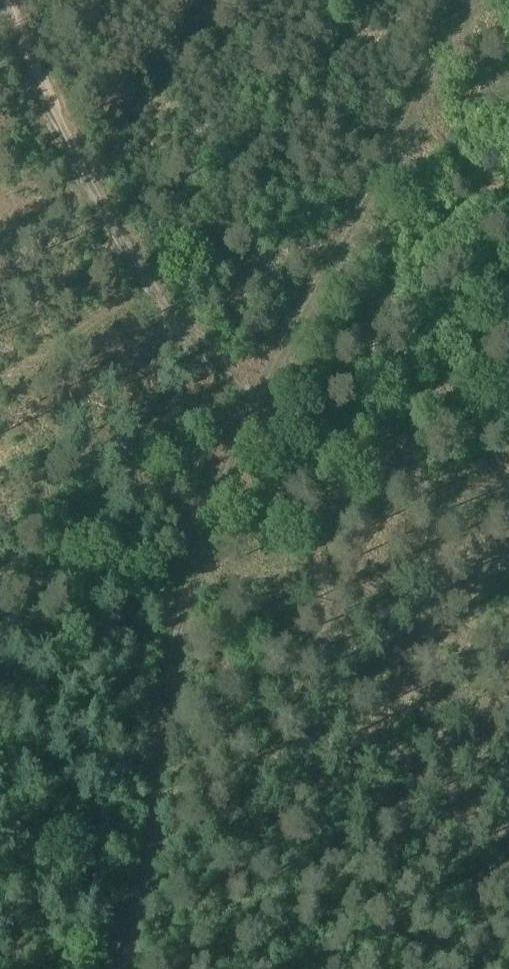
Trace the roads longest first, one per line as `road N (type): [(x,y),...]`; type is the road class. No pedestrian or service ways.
road 1 (track): [(130,968),(182,609),(224,470),(251,400),(475,0)]
road 2 (track): [(145,296),(208,373),(297,423),(390,463),(508,471)]
road 3 (track): [(145,296),(0,15)]
road 4 (track): [(145,296),(0,383)]

